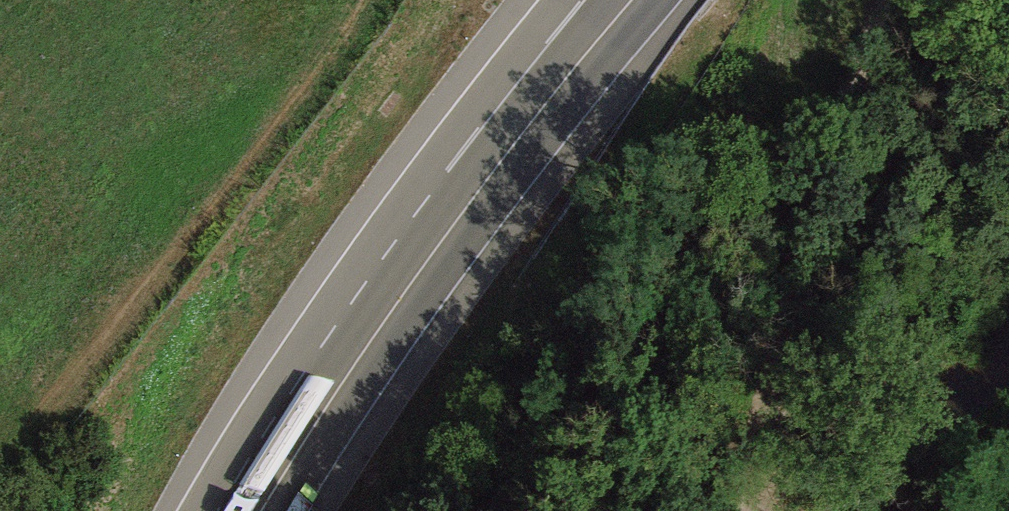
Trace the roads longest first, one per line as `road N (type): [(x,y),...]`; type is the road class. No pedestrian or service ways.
road 1 (track): [(399,0),(0,505)]
road 2 (trunk): [(262,510),(493,167),(630,0)]
road 3 (track): [(749,510),(869,0)]

